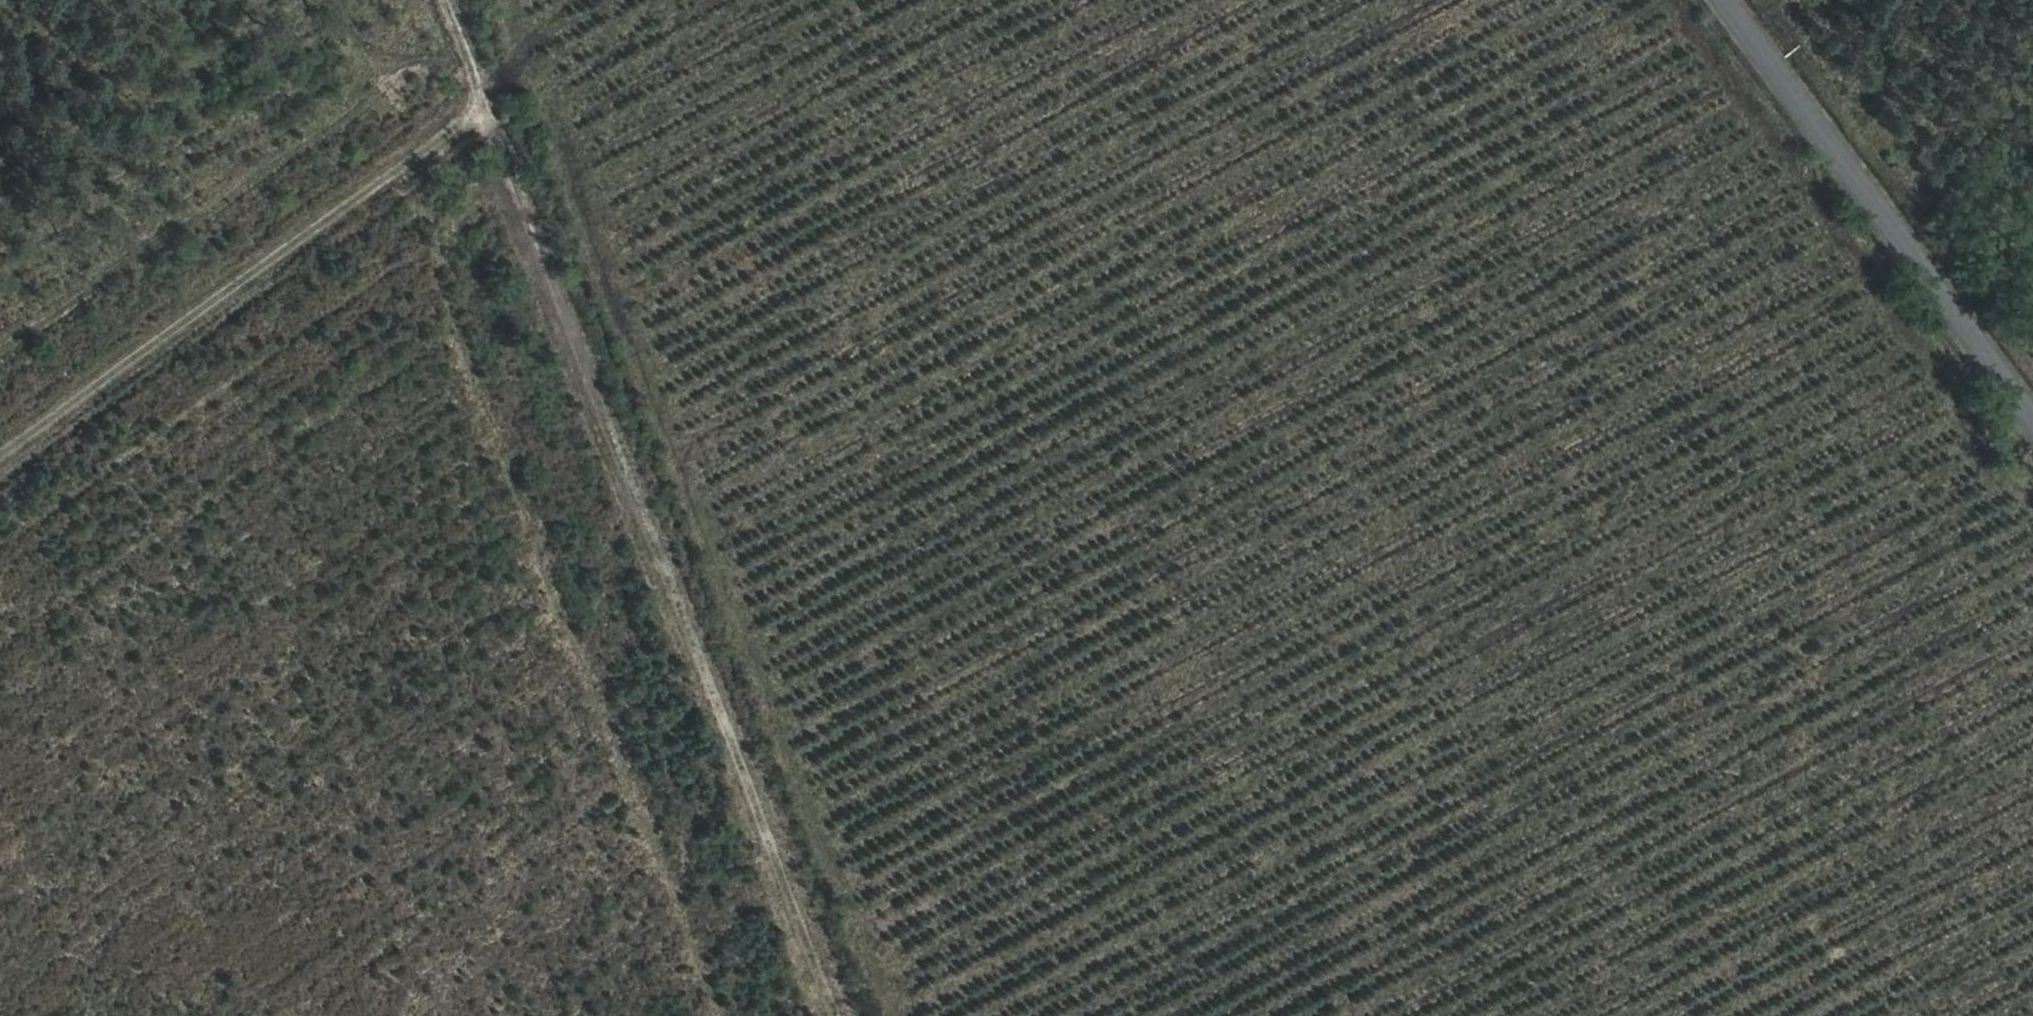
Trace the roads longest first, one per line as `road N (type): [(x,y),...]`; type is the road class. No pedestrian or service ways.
road 1 (unclassified): [(1721,0),(2032,424)]

